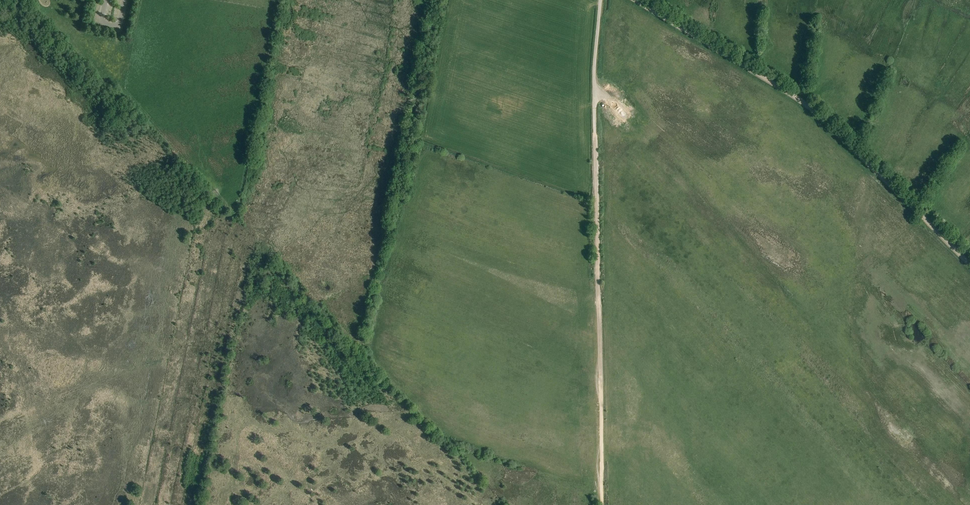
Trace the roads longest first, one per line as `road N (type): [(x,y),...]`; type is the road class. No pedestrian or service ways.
road 1 (track): [(602,504),(594,70),(601,0)]
road 2 (track): [(635,0),(800,100),(969,265)]

